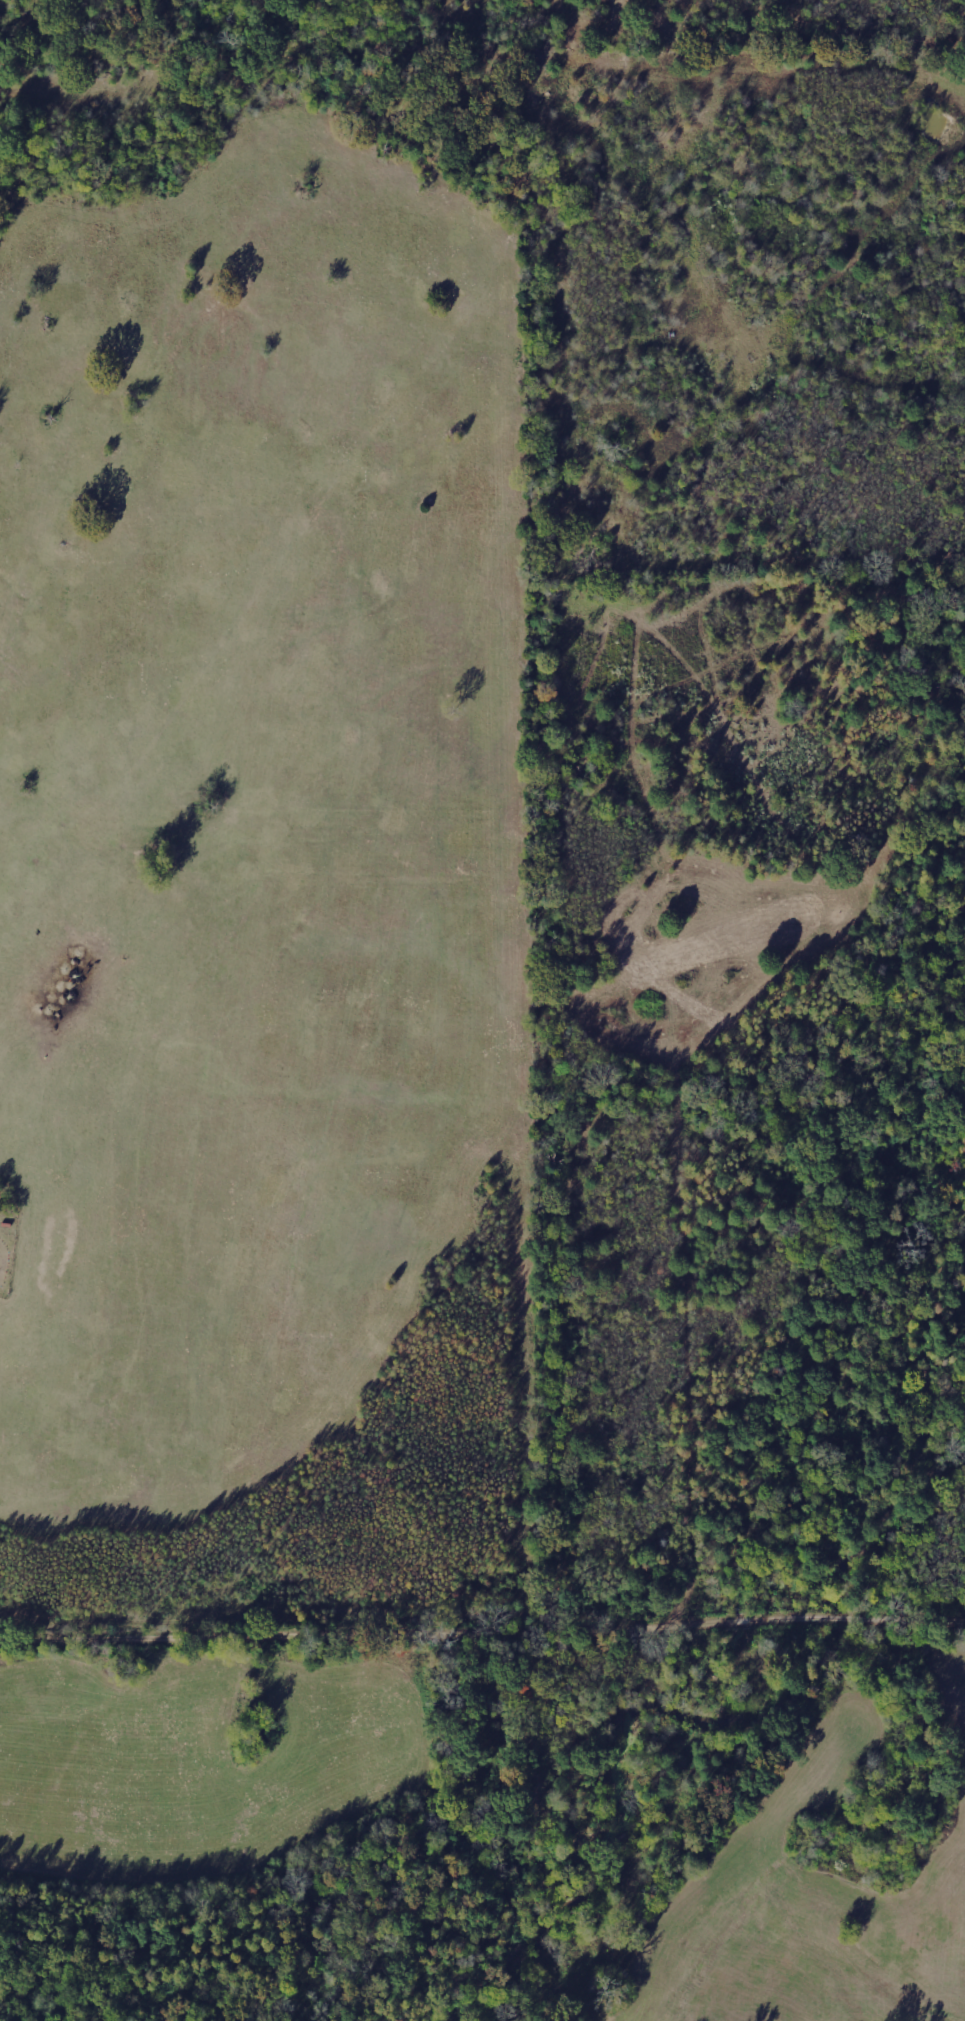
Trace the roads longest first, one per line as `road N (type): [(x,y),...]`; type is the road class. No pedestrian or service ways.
road 1 (residential): [(964,1631),(743,1623),(557,1640),(0,1644)]

